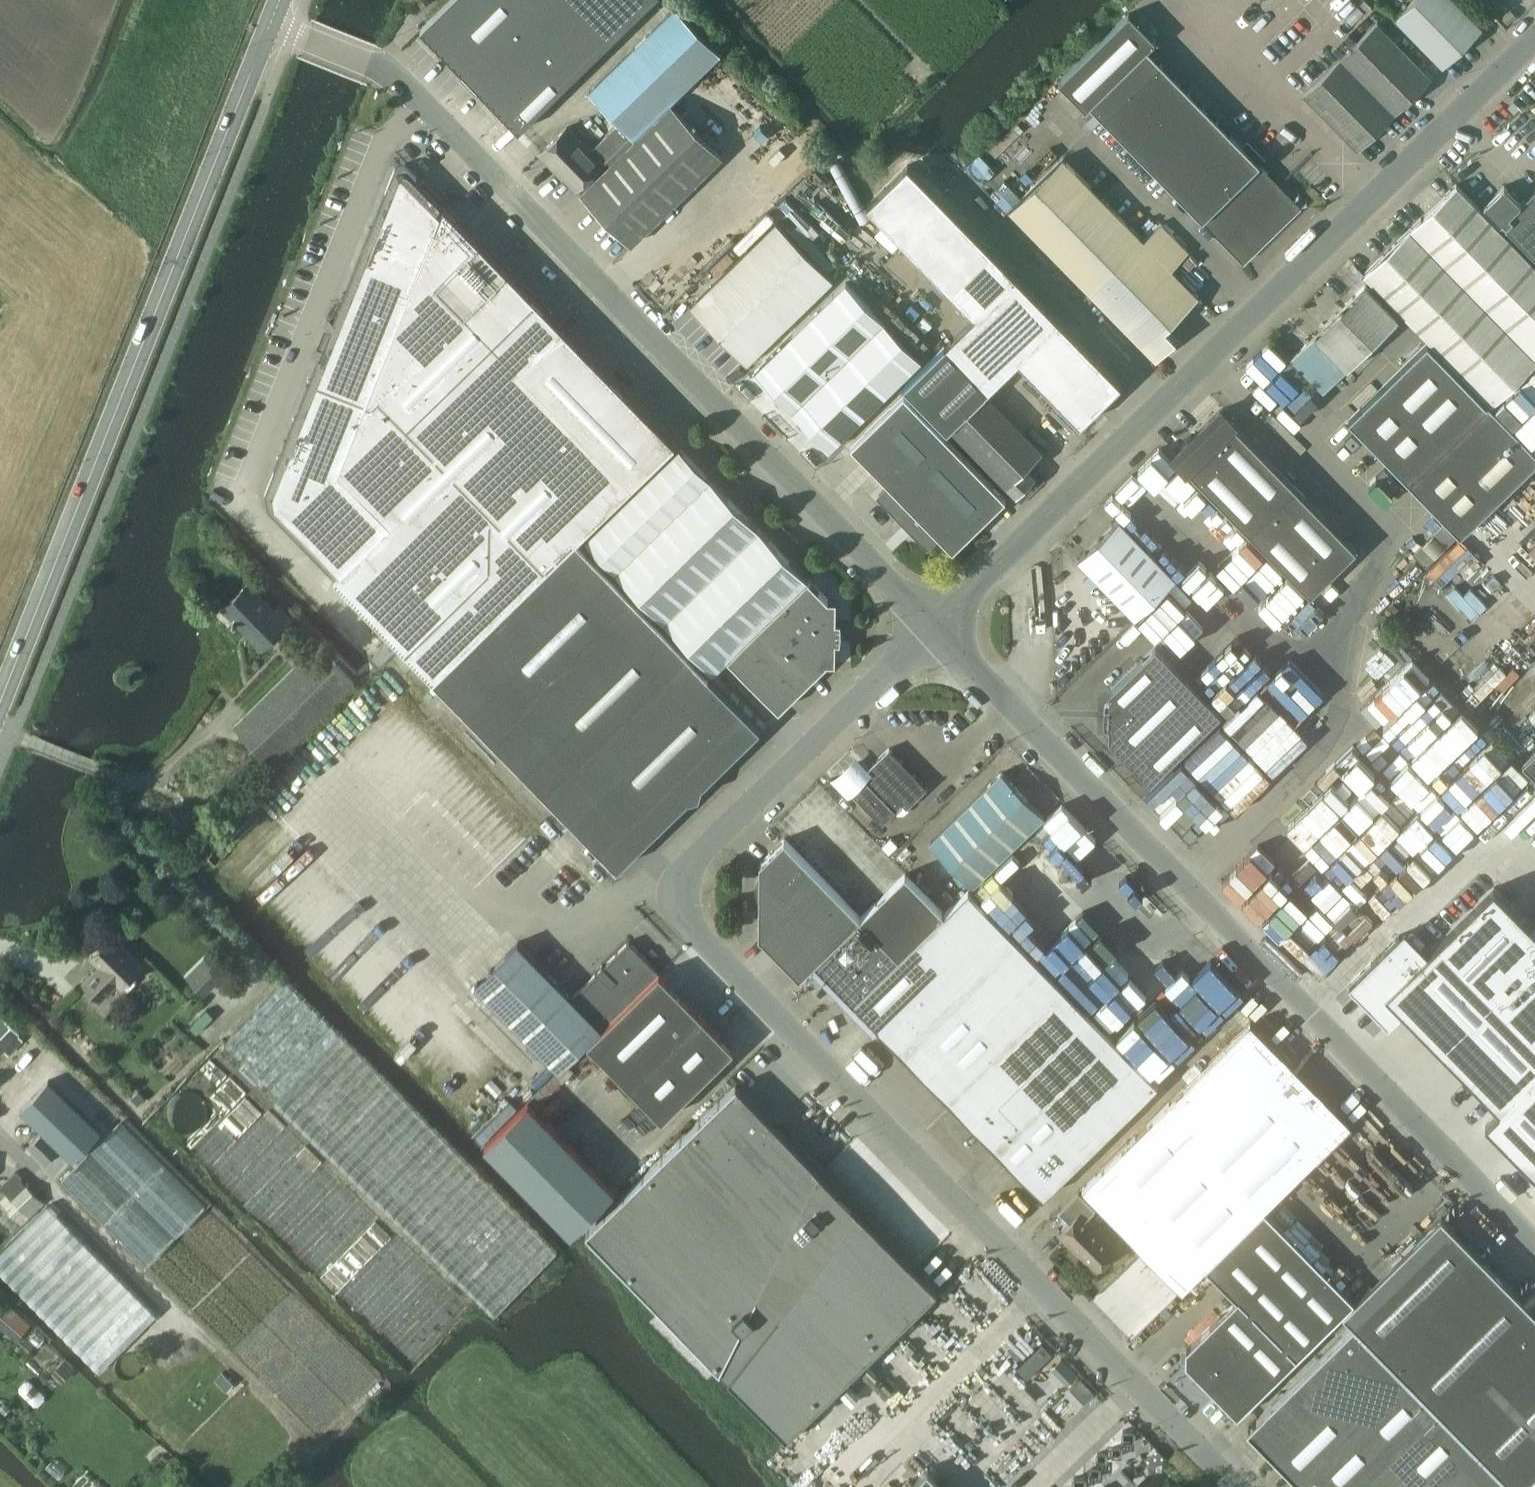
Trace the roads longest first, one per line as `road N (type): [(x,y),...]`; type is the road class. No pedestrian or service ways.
road 1 (unclassified): [(937,624),(670,904),(697,949),(1232,1486)]
road 2 (unclassified): [(937,624),(397,81),(269,28)]
road 3 (unclassified): [(1534,1252),(1190,909),(937,624)]
road 4 (unclassified): [(1534,36),(937,624)]
road 5 (secondary): [(0,705),(269,28)]

